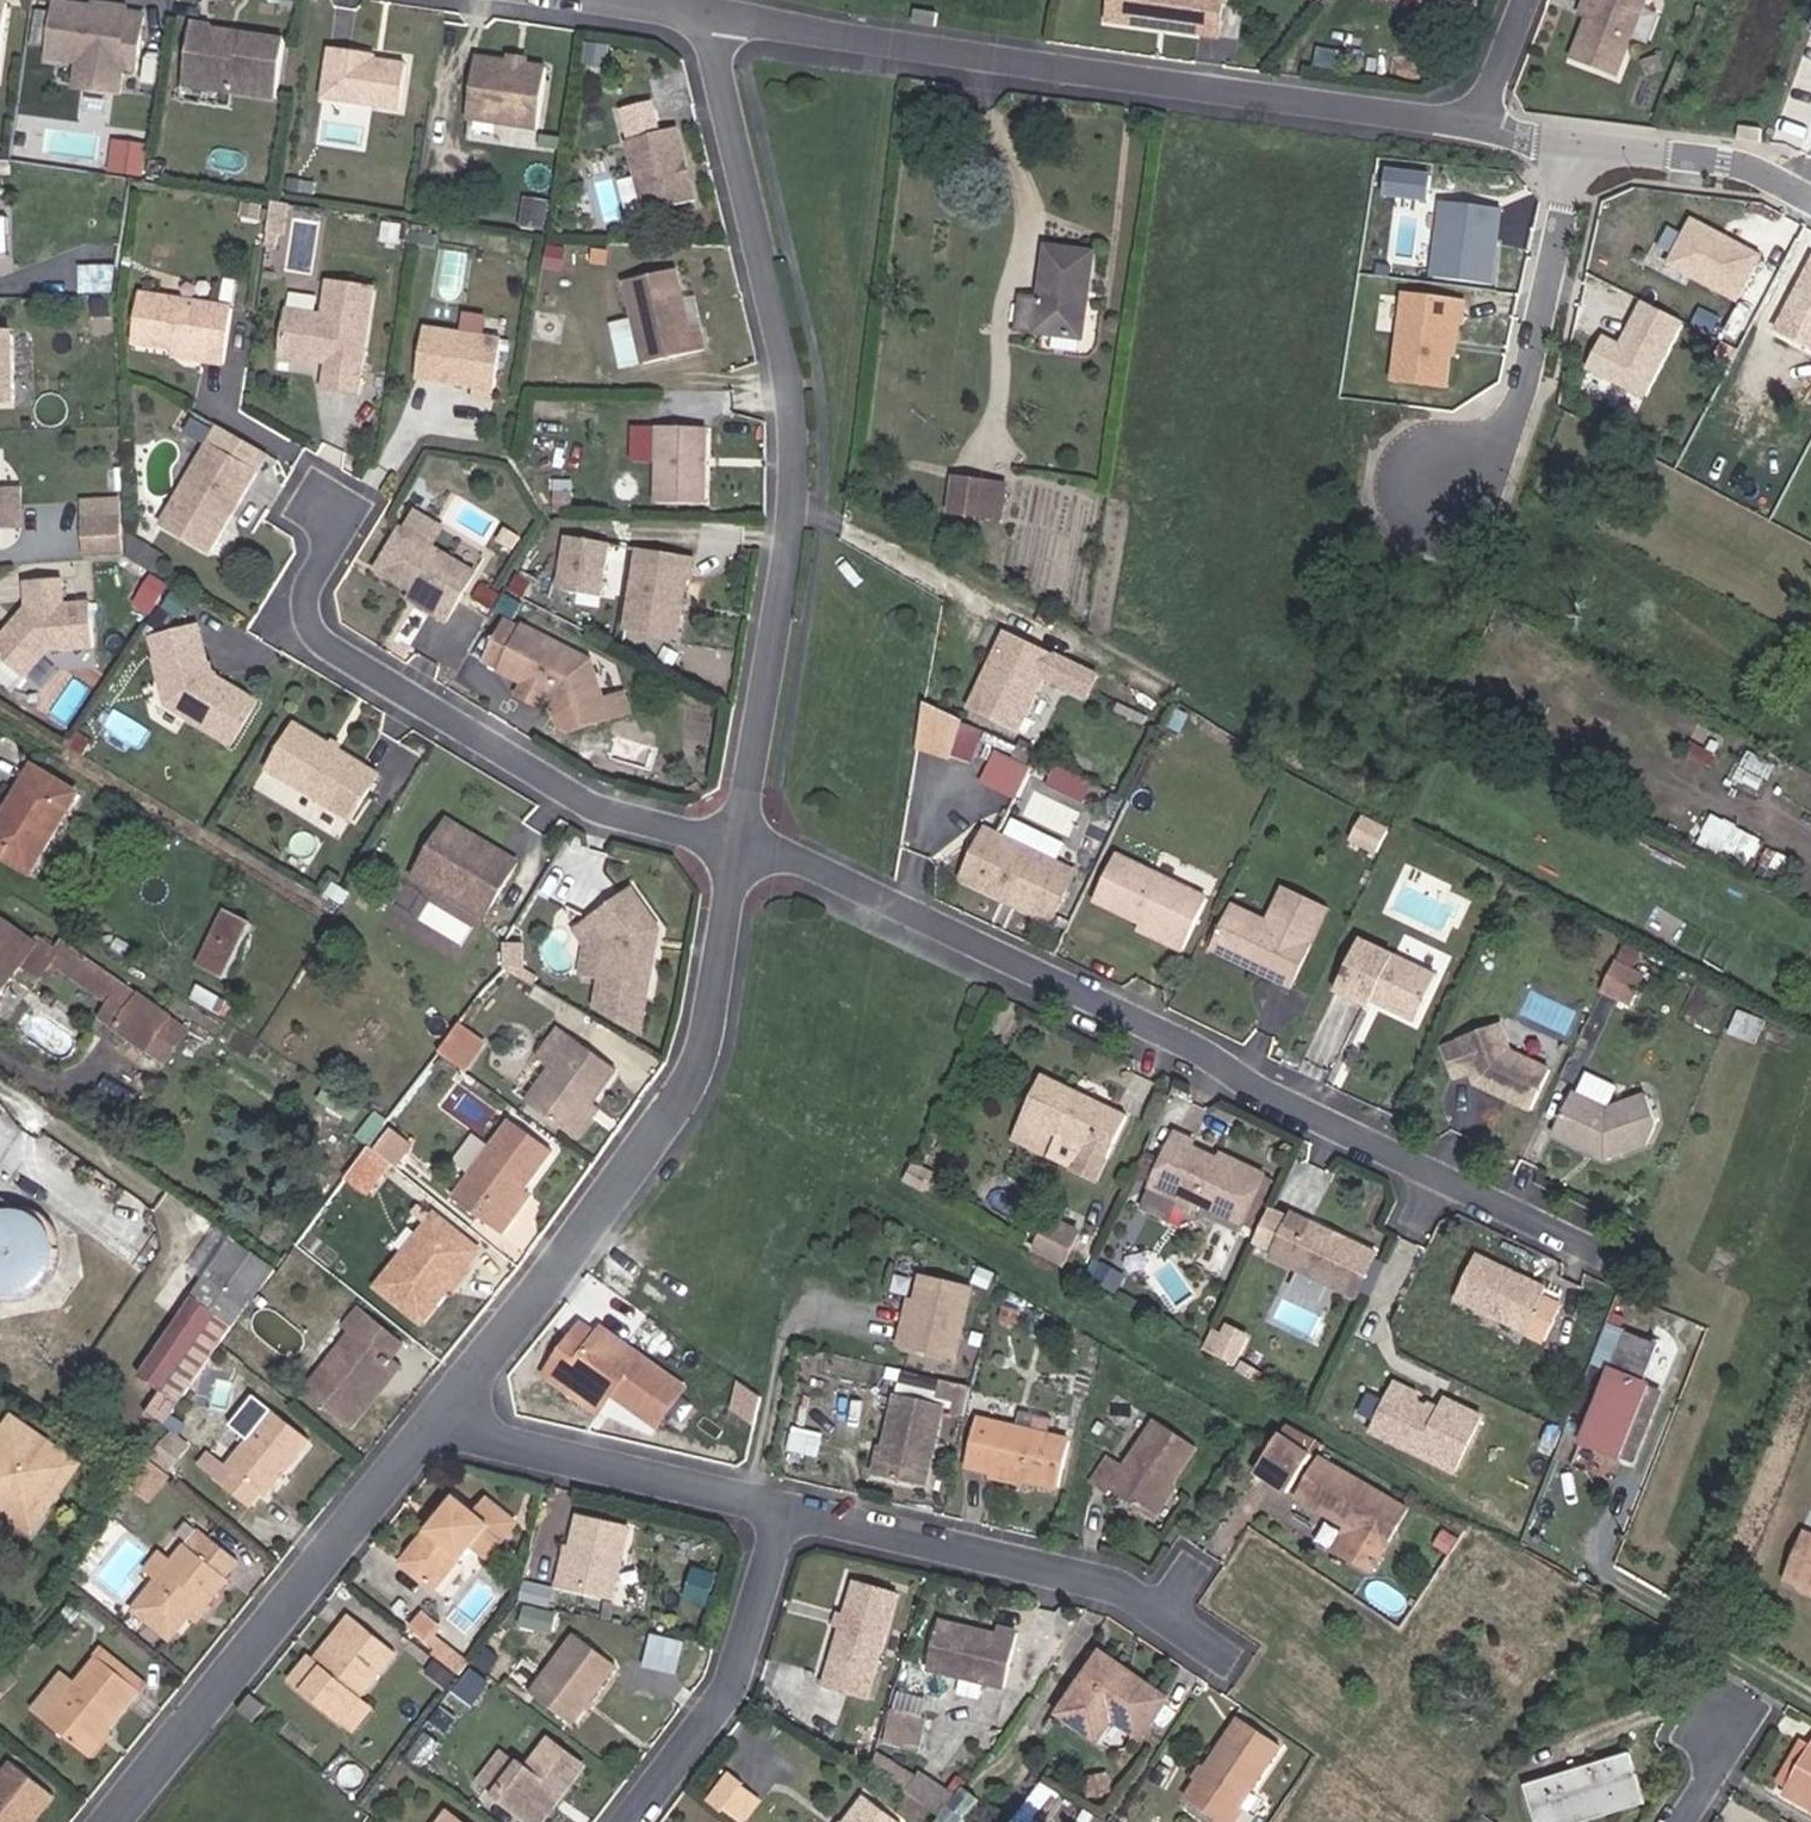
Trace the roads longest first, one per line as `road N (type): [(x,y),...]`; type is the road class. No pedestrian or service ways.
road 1 (residential): [(736,842),(823,868),(1196,1046),(1259,1091),(1610,1251)]
road 2 (residential): [(736,842),(795,459),(789,382),(699,12)]
road 3 (residential): [(699,12),(1465,119)]
road 4 (residential): [(435,1422),(697,1075),(736,842)]
road 5 (residential): [(323,502),(334,543),(302,597),(314,636),(596,809),(736,842)]
road 6 (residential): [(117,1821),(435,1422)]
road 7 (residential): [(1221,1656),(1113,1587),(787,1507)]
road 8 (residential): [(1575,147),(1515,399),(1498,433),(1434,486)]
road 9 (residential): [(787,1507),(435,1422)]
road 10 (residential): [(631,1821),(722,1700),(787,1507)]
road 11 (track): [(1601,1565),(1810,1692)]
road 12 (residential): [(1810,195),(1759,168),(1719,159),(1575,147)]
road 13 (residential): [(1465,119),(1493,85),(1525,0)]

